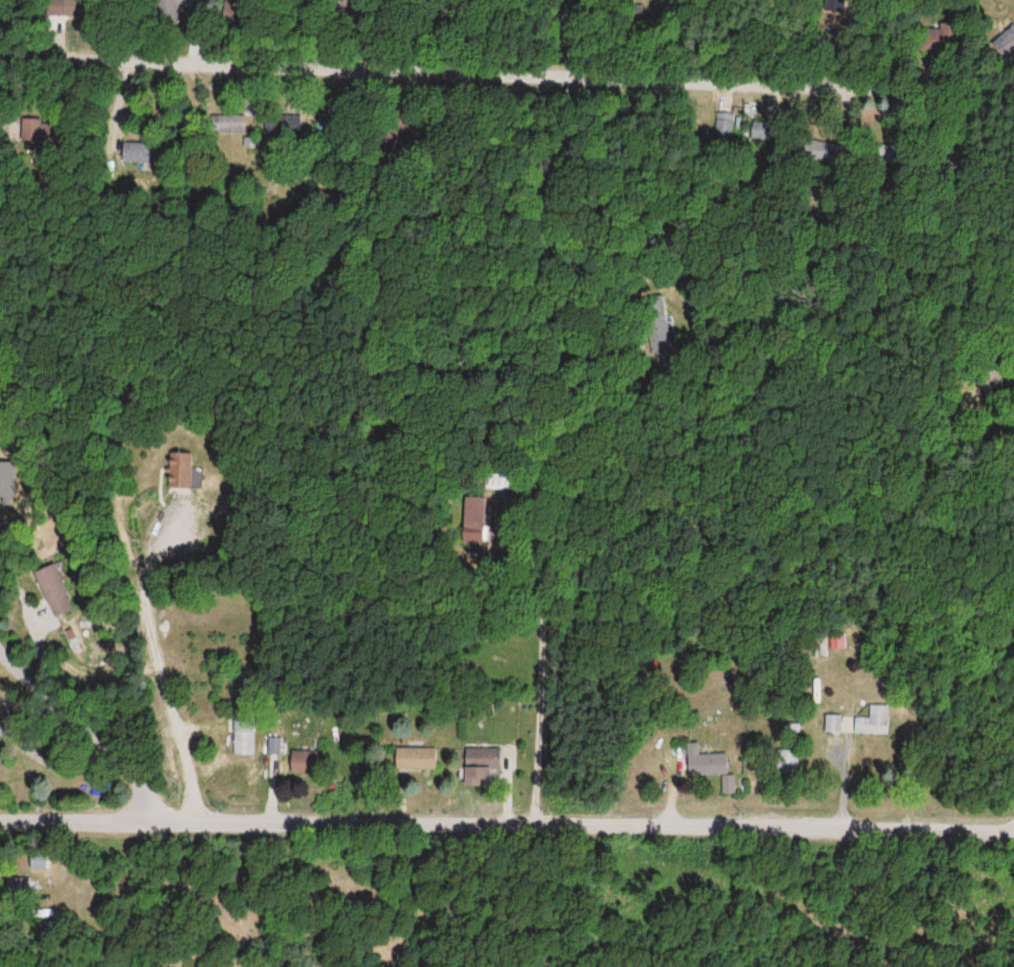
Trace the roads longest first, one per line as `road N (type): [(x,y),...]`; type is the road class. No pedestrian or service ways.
road 1 (residential): [(1013,824),(0,824)]
road 2 (residential): [(1013,104),(283,59),(10,60)]
road 3 (residential): [(130,824),(130,771),(0,631)]

